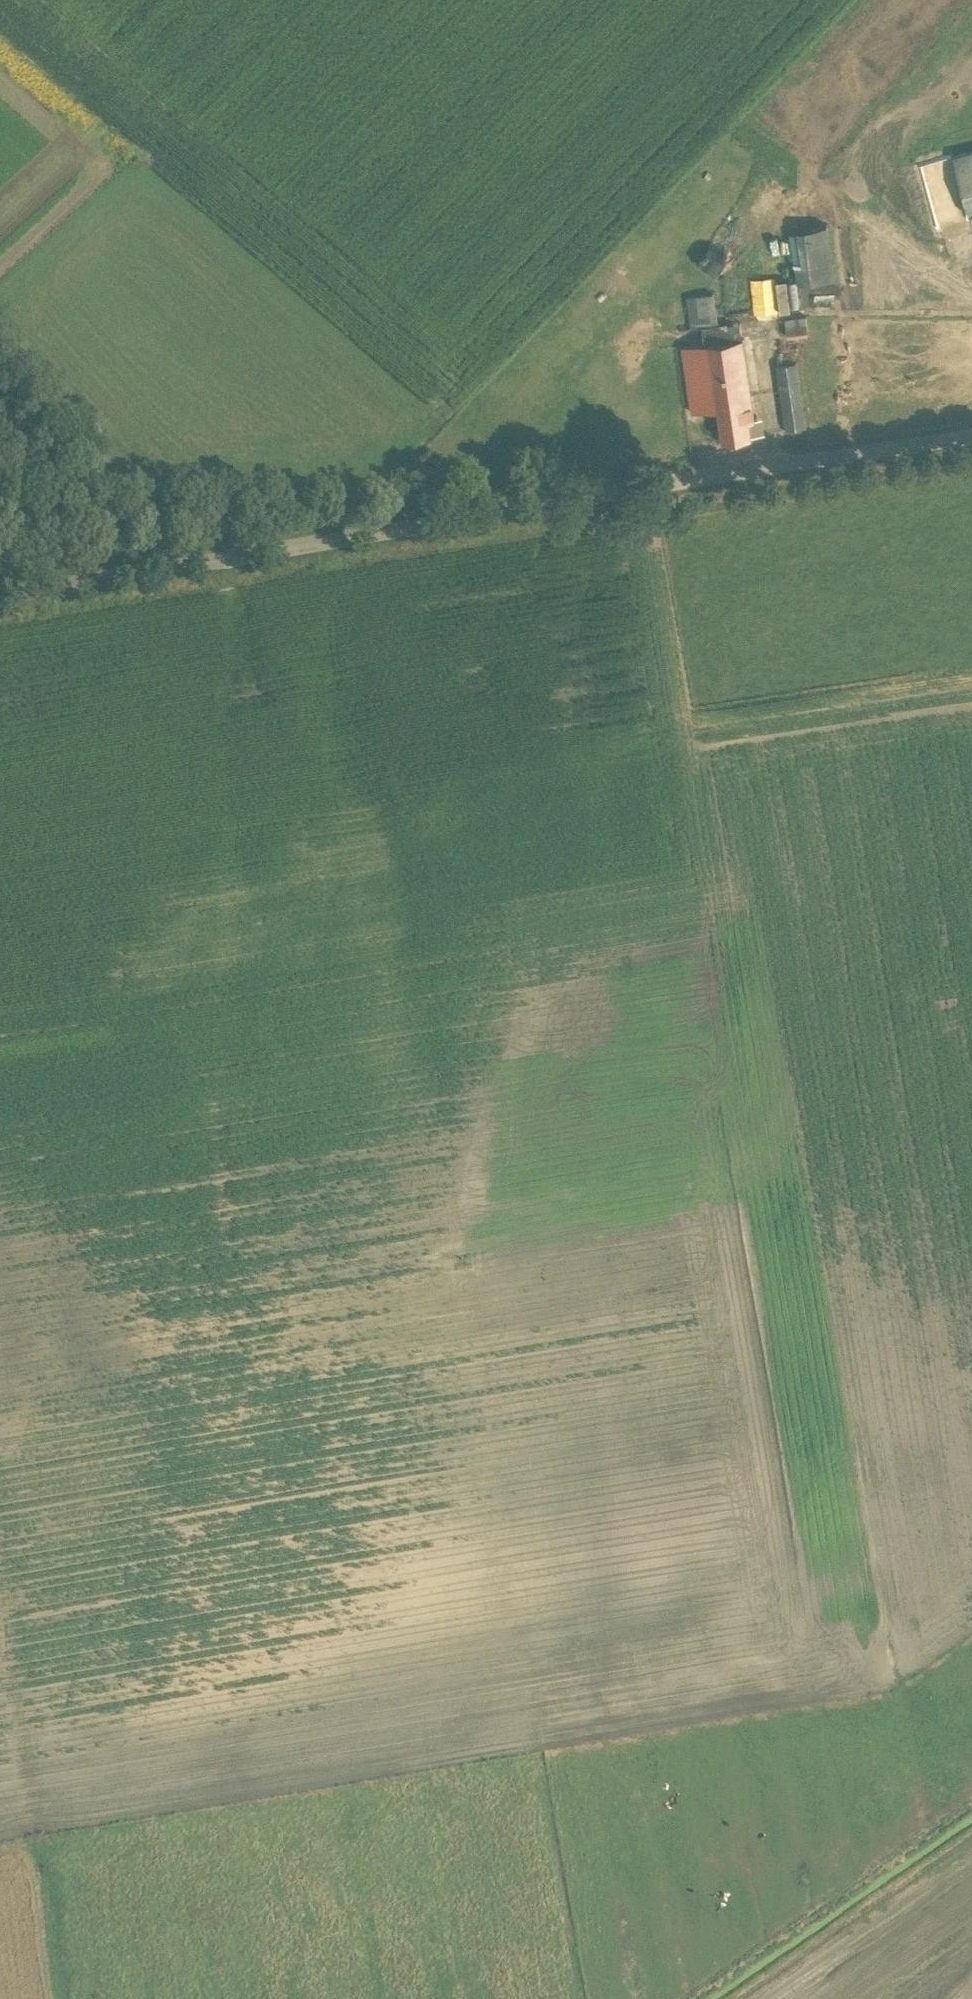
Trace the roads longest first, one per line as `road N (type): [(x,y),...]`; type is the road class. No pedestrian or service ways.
road 1 (unclassified): [(0,589),(971,432)]

